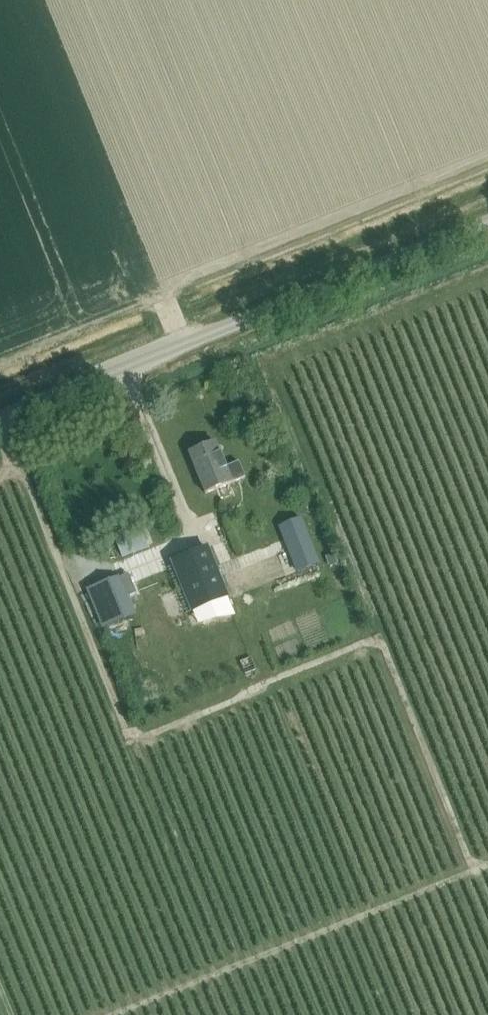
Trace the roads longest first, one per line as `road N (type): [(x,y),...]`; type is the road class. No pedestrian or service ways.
road 1 (unclassified): [(0,422),(487,224)]

